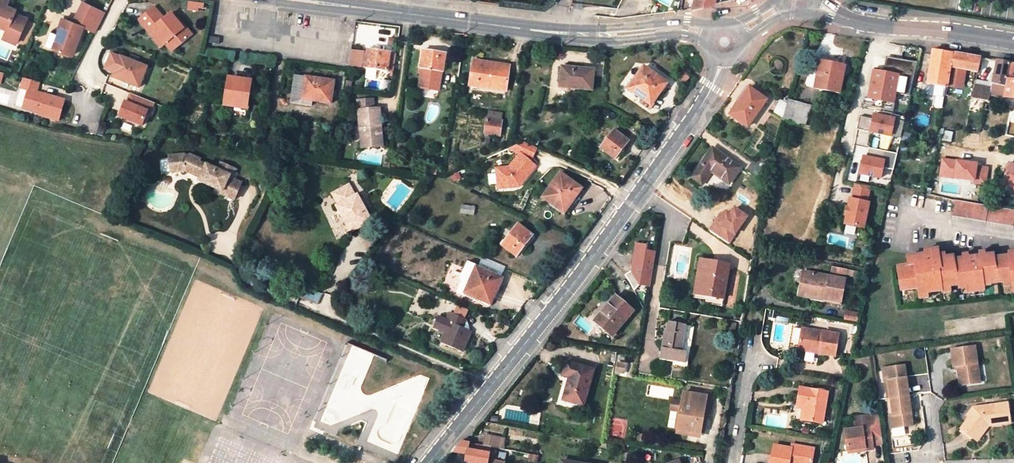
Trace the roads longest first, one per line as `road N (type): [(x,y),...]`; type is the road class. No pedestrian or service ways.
road 1 (residential): [(721,57),(692,121),(557,306),(425,462)]
road 2 (secondary): [(809,4),(865,24),(1013,42)]
road 3 (secondary): [(404,14),(560,33)]
road 4 (secondary): [(560,33),(685,28),(710,38)]

